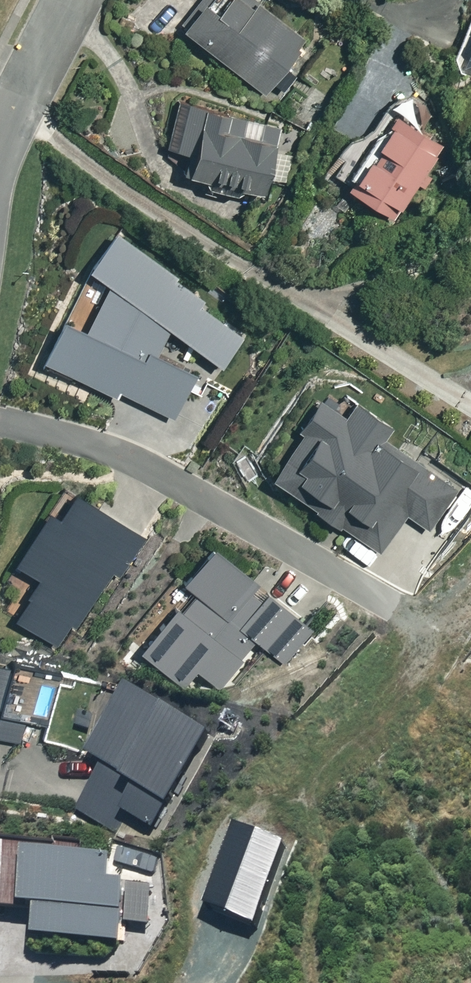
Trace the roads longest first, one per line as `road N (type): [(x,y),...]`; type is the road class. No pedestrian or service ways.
road 1 (residential): [(0,138),(71,0)]

